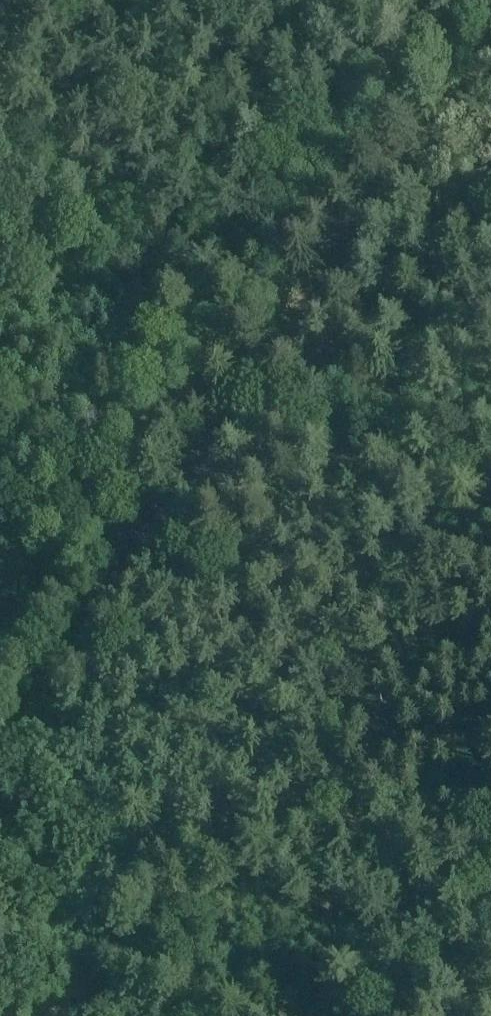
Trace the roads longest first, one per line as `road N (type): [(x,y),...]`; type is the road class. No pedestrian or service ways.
road 1 (track): [(73,648),(159,688),(315,797),(445,872)]
road 2 (track): [(288,346),(73,648)]
road 3 (track): [(490,57),(288,346)]
road 4 (track): [(267,316),(220,238),(175,137),(147,0)]
road 5 (track): [(0,846),(68,899),(98,880),(117,850),(113,825),(40,768)]
road 6 (track): [(297,352),(490,489)]
road 7 (track): [(134,561),(0,423)]
road 8 (track): [(445,872),(340,1015)]

